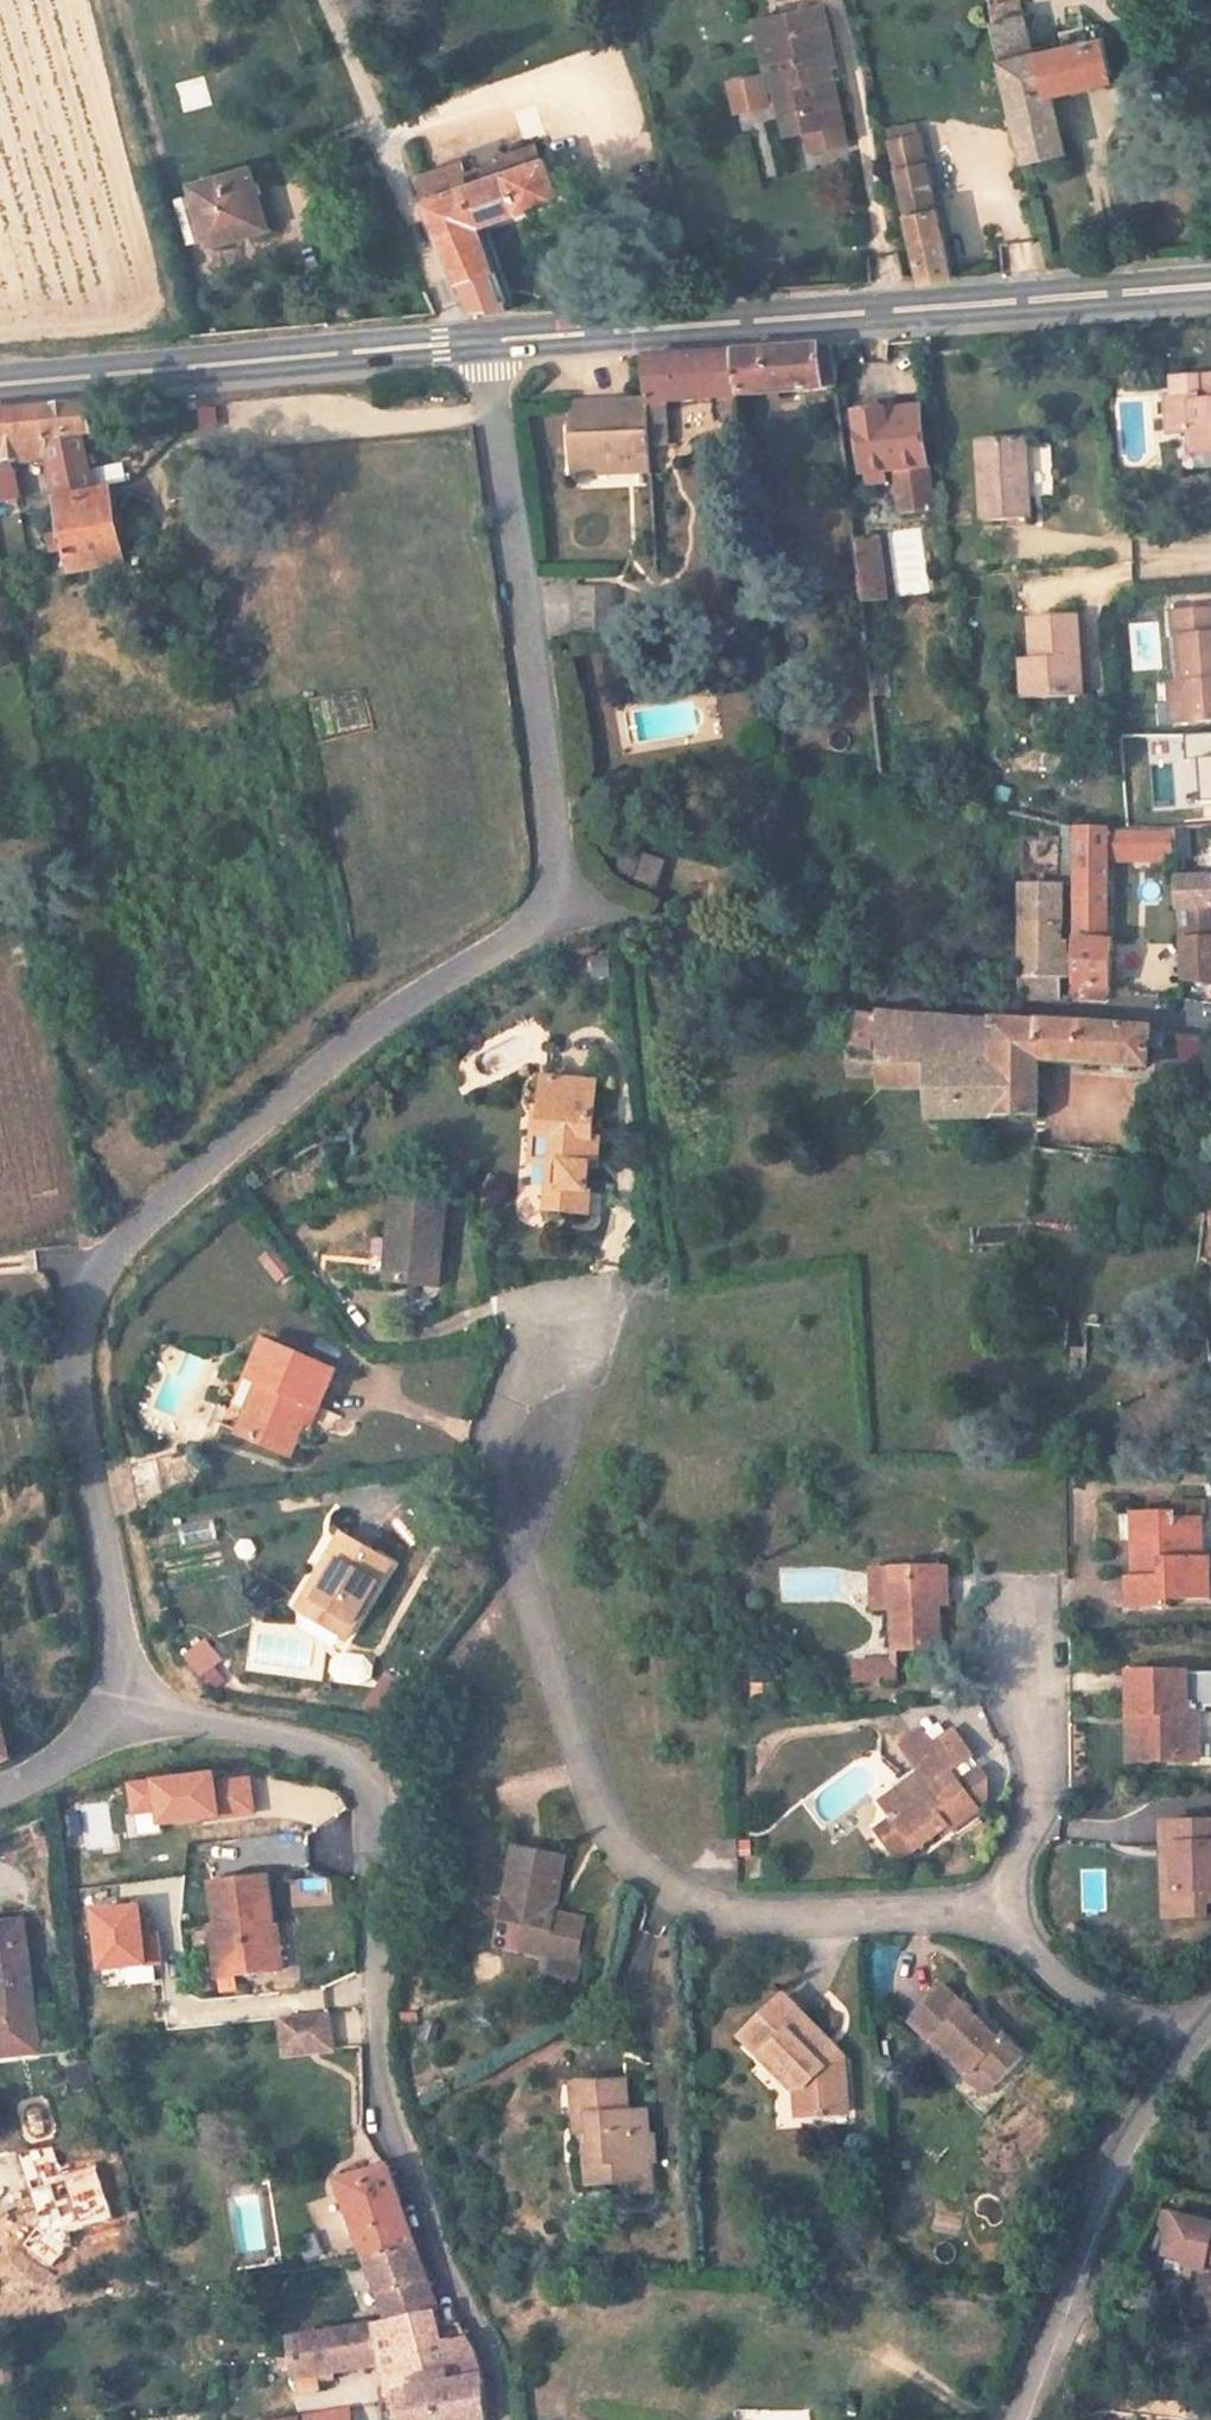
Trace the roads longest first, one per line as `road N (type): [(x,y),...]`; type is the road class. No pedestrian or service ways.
road 1 (unclassified): [(104,1709),(109,1651),(71,1355),(89,1274),(319,1068),(561,900)]
road 2 (residential): [(994,1919),(719,1918),(623,1844),(511,1507),(511,1439),(560,1315)]
road 3 (residential): [(104,1709),(290,1740),(340,1761),(364,1795),(377,2090),(489,2354),(501,2419)]
road 4 (secondary): [(486,342),(1210,289)]
road 5 (unclassified): [(561,900),(920,992),(1210,1027)]
road 6 (unclassified): [(561,900),(486,342)]
road 7 (secondary): [(0,387),(486,342)]
road 8 (unclassified): [(1184,2056),(1104,2196),(1013,2419)]
road 9 (track): [(448,346),(445,302),(314,0)]
road 10 (residential): [(994,1919),(1047,1795),(1043,1625)]
road 11 (residential): [(1184,2056),(1084,1997),(994,1919)]
road 12 (unclassified): [(0,1791),(20,1784),(104,1709)]

